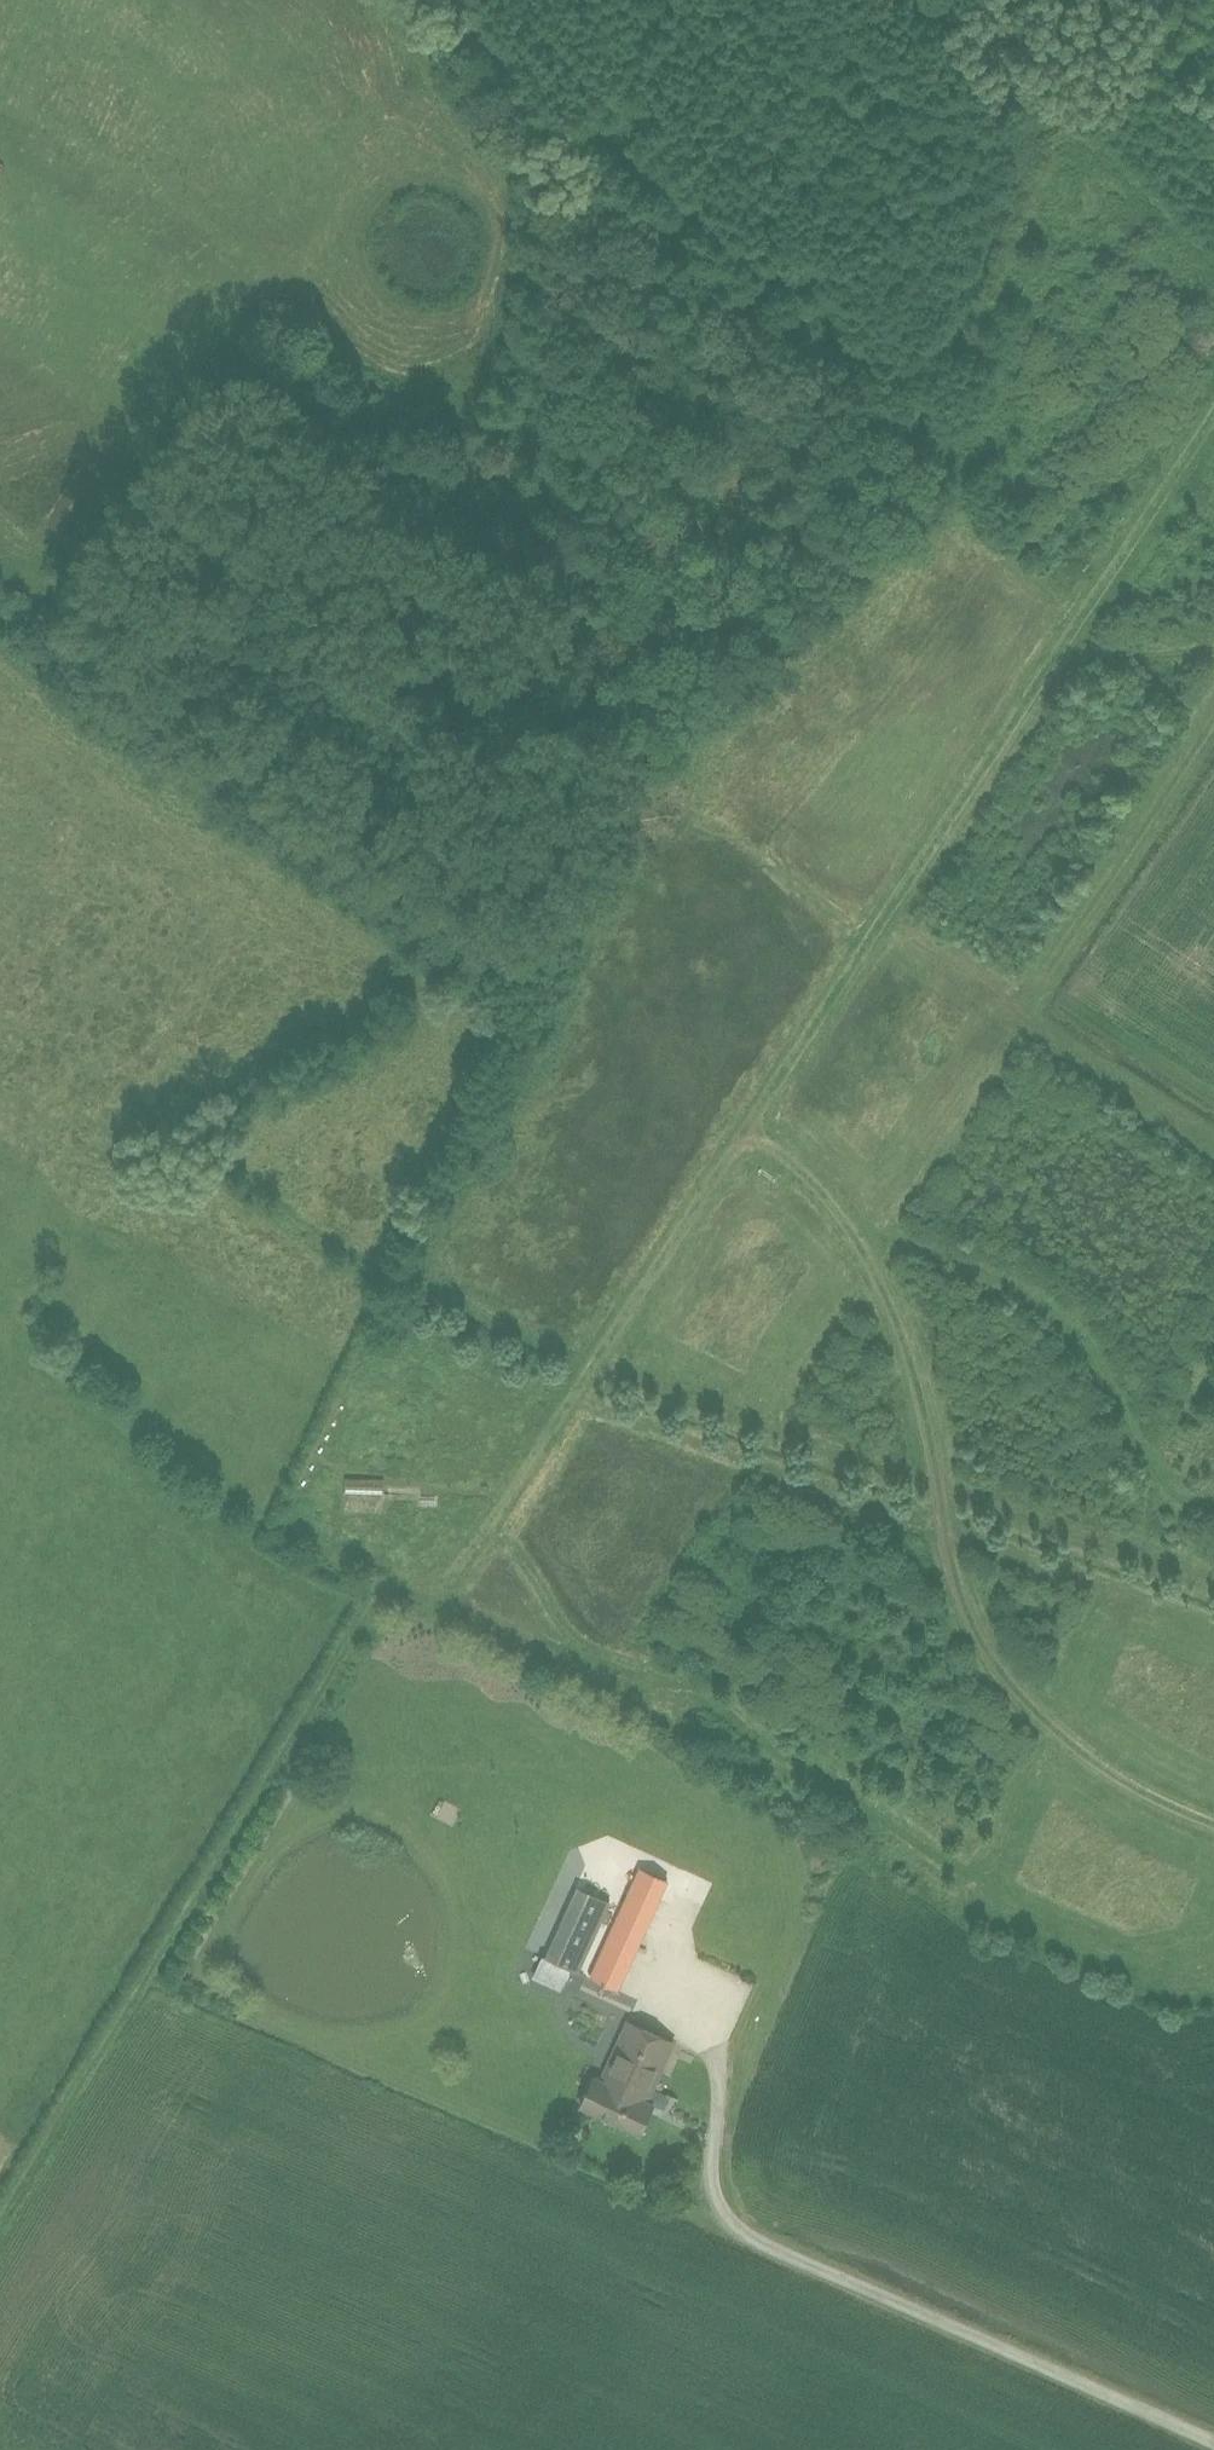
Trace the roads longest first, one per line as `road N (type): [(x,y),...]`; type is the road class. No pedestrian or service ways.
road 1 (unclassified): [(1213,2444),(711,2210)]

